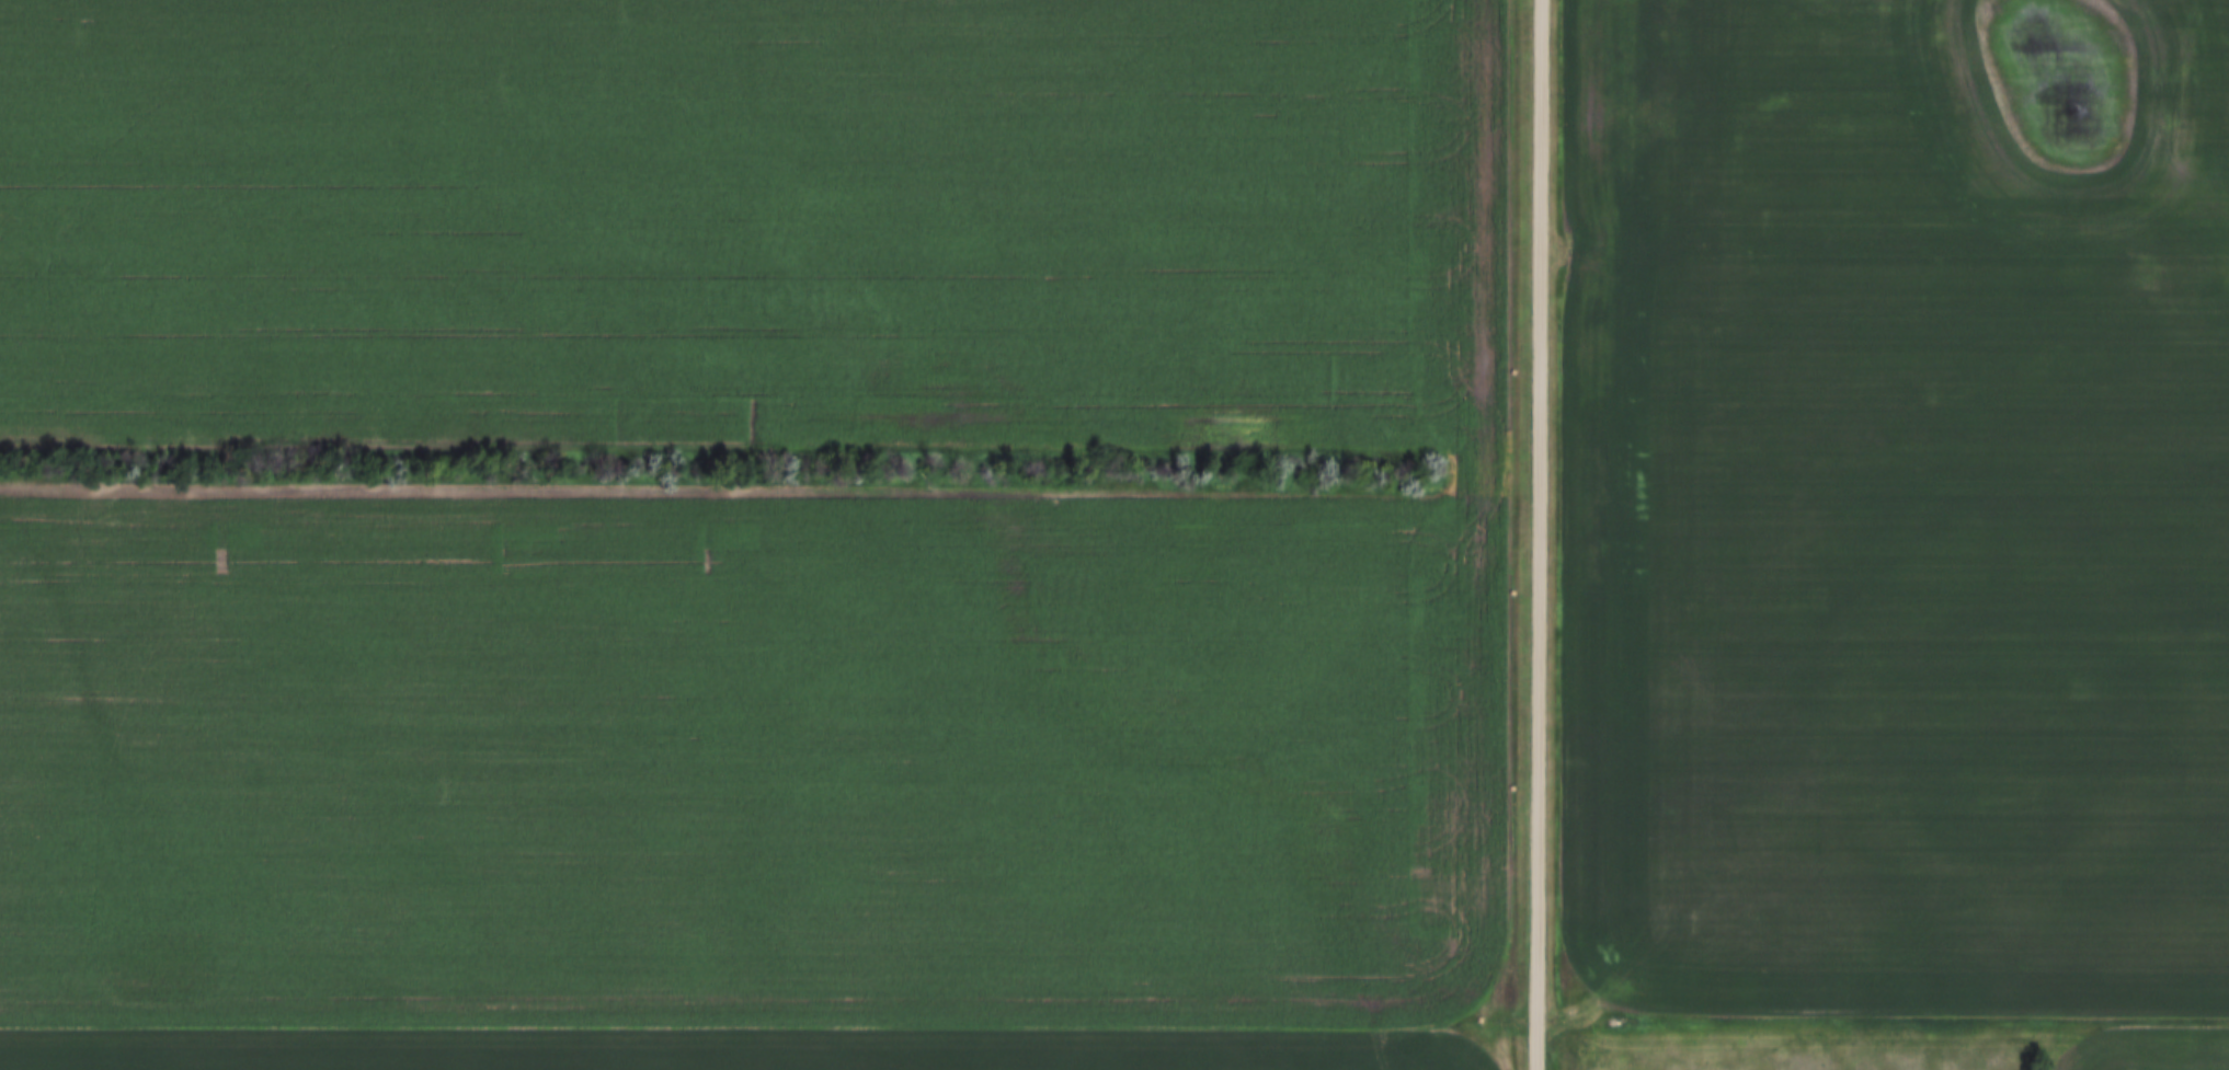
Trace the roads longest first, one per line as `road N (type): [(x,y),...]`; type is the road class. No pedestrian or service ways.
road 1 (residential): [(1540,1069),(1542,0)]

